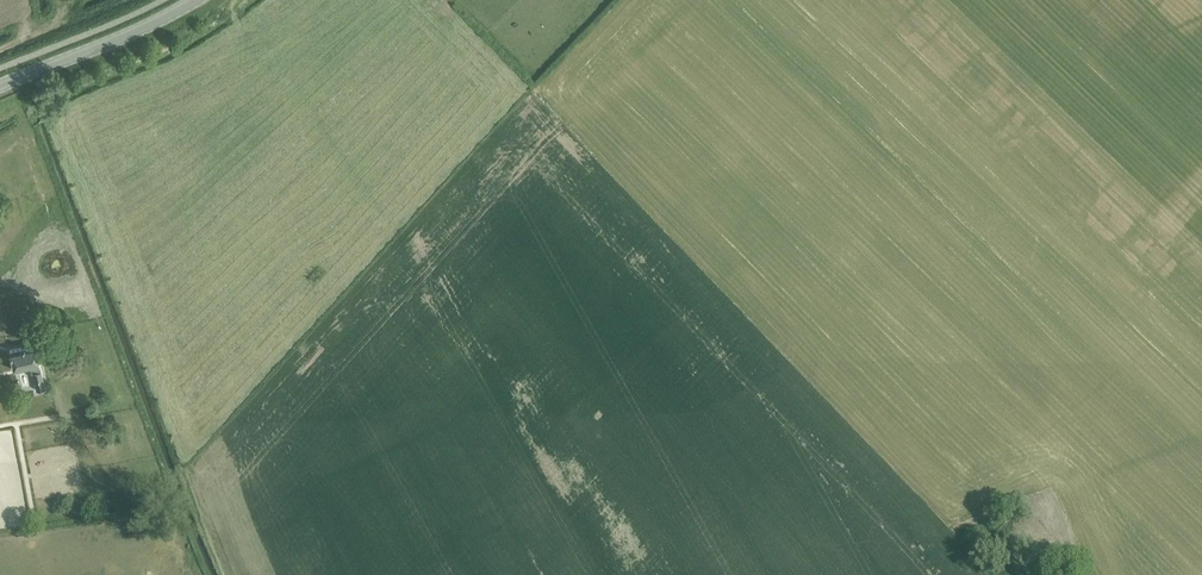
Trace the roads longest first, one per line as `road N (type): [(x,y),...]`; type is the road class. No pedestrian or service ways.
road 1 (secondary): [(0,87),(194,0)]

